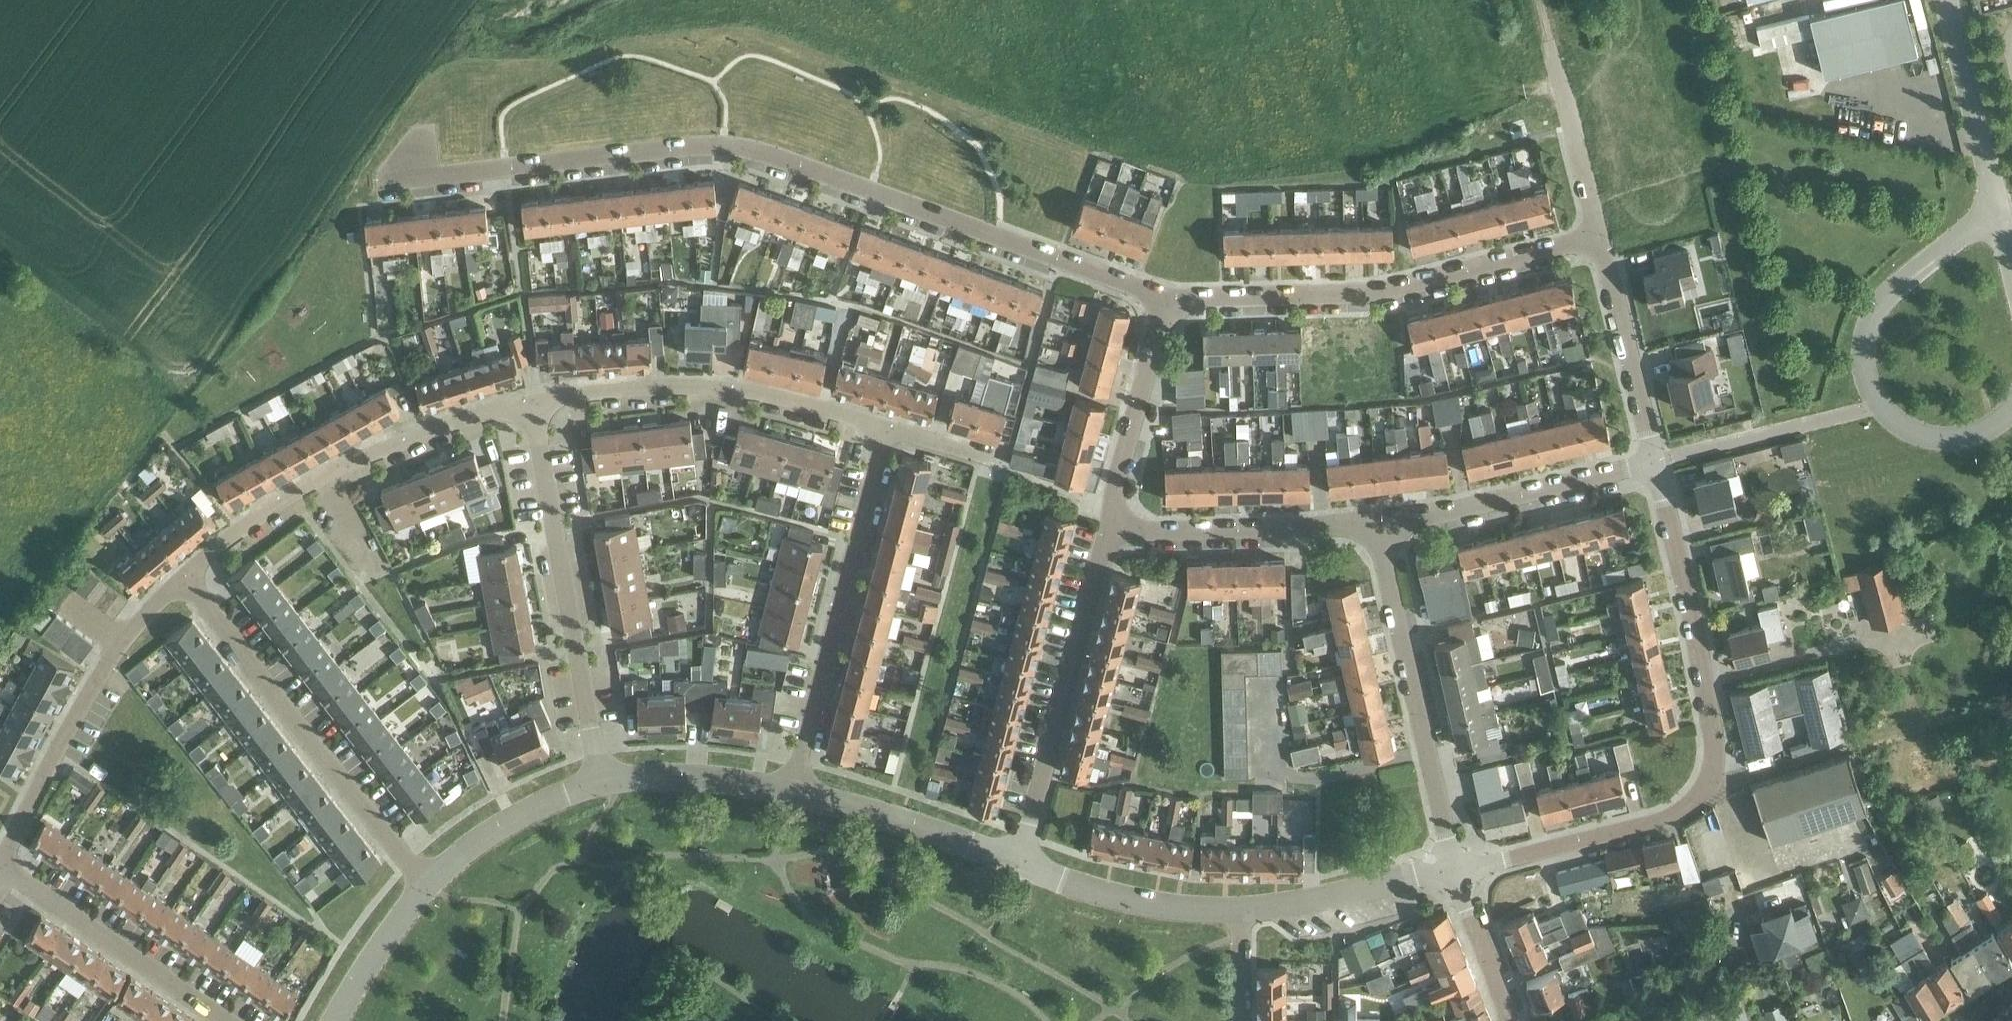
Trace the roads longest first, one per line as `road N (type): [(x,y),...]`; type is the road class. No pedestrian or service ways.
road 1 (residential): [(1165,297),(748,147),(707,143),(381,181)]
road 2 (residential): [(1453,869),(1663,817),(1709,777),(1714,749),(1653,461)]
road 3 (residential): [(1598,238),(1378,293),(1165,297)]
road 4 (residential): [(423,888),(184,576)]
road 5 (residential): [(530,404),(463,418),(326,474),(226,537),(184,576)]
road 6 (residential): [(597,780),(530,404)]
road 7 (residential): [(793,792),(884,427)]
road 8 (residential): [(884,427),(719,388),(616,389),(530,404)]
road 9 (residential): [(1453,869),(1377,529)]
road 10 (residential): [(184,576),(132,629),(88,692),(0,861)]
road 11 (residential): [(1017,860),(1105,532)]
road 12 (residential): [(1377,529),(1653,461)]
road 13 (unclassified): [(2000,218),(1943,247),(1871,315),(1866,377),(1894,422)]
road 14 (residential): [(1105,532),(1377,529)]
road 15 (residential): [(227,1020),(0,871)]
road 16 (residential): [(1105,532),(1165,297)]
road 17 (residential): [(793,792),(1017,860)]
road 18 (residential): [(1017,860),(1132,899),(1240,908)]
road 19 (residential): [(1653,461),(1598,238)]
road 20 (unclassified): [(2000,218),(1947,0)]
road 21 (residential): [(1453,869),(1334,898),(1240,908)]
road 22 (residential): [(423,888),(502,823),(597,780)]
road 23 (residential): [(597,780),(700,777),(793,792)]
road 24 (residential): [(1598,238),(1549,48)]
road 25 (residential): [(1510,1020),(1453,869)]
road 26 (residential): [(333,1020),(423,888)]
road 27 (unclassified): [(1894,422),(1923,436),(1957,438),(1984,430),(2011,406)]

